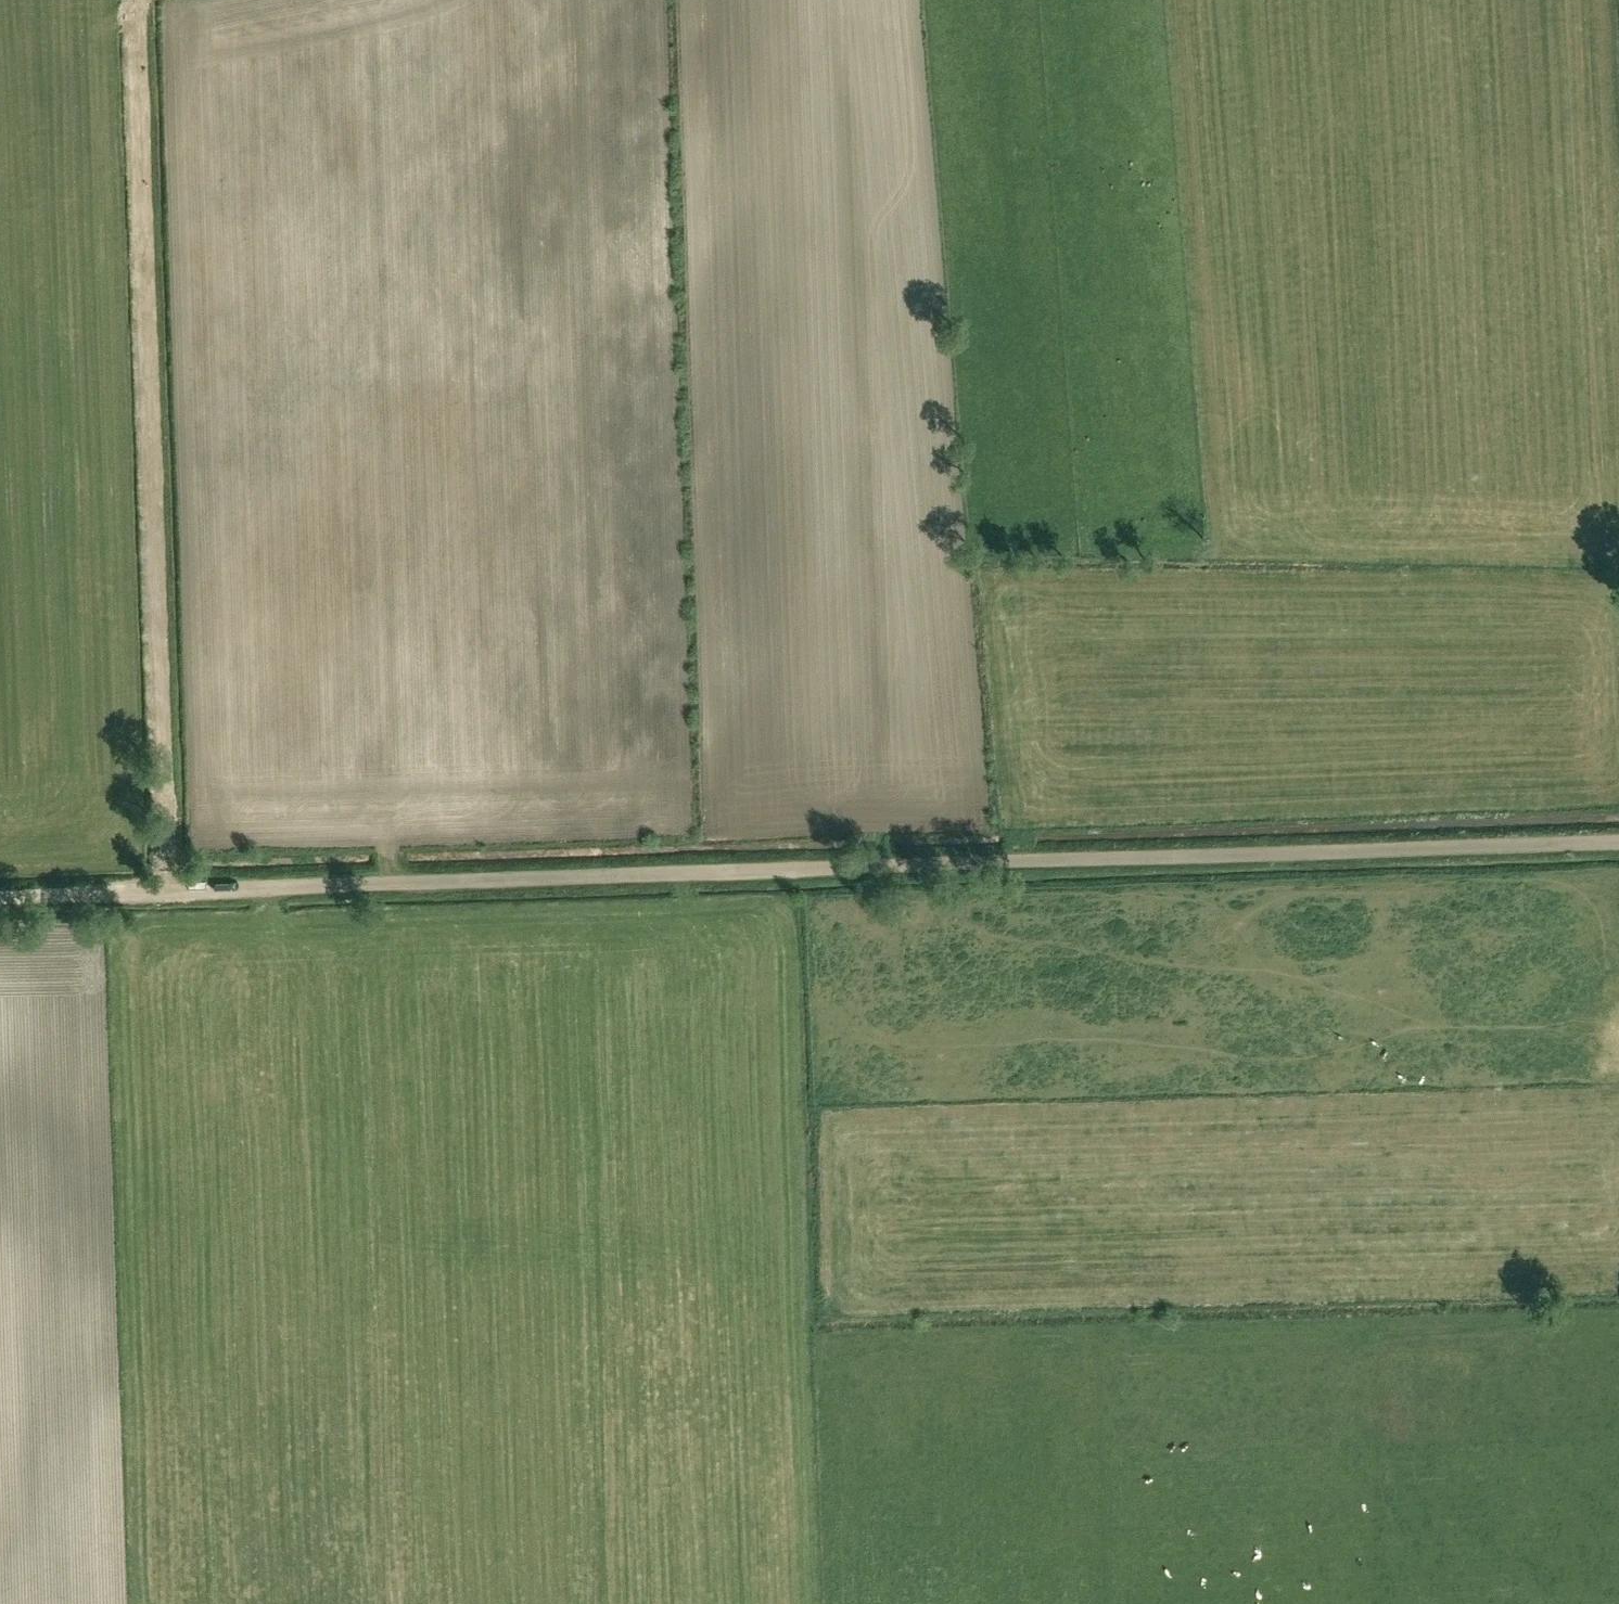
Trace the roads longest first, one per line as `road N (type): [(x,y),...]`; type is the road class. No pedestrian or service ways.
road 1 (track): [(169,888),(1618,842)]
road 2 (track): [(169,888),(139,0)]
road 3 (track): [(0,896),(169,888)]

